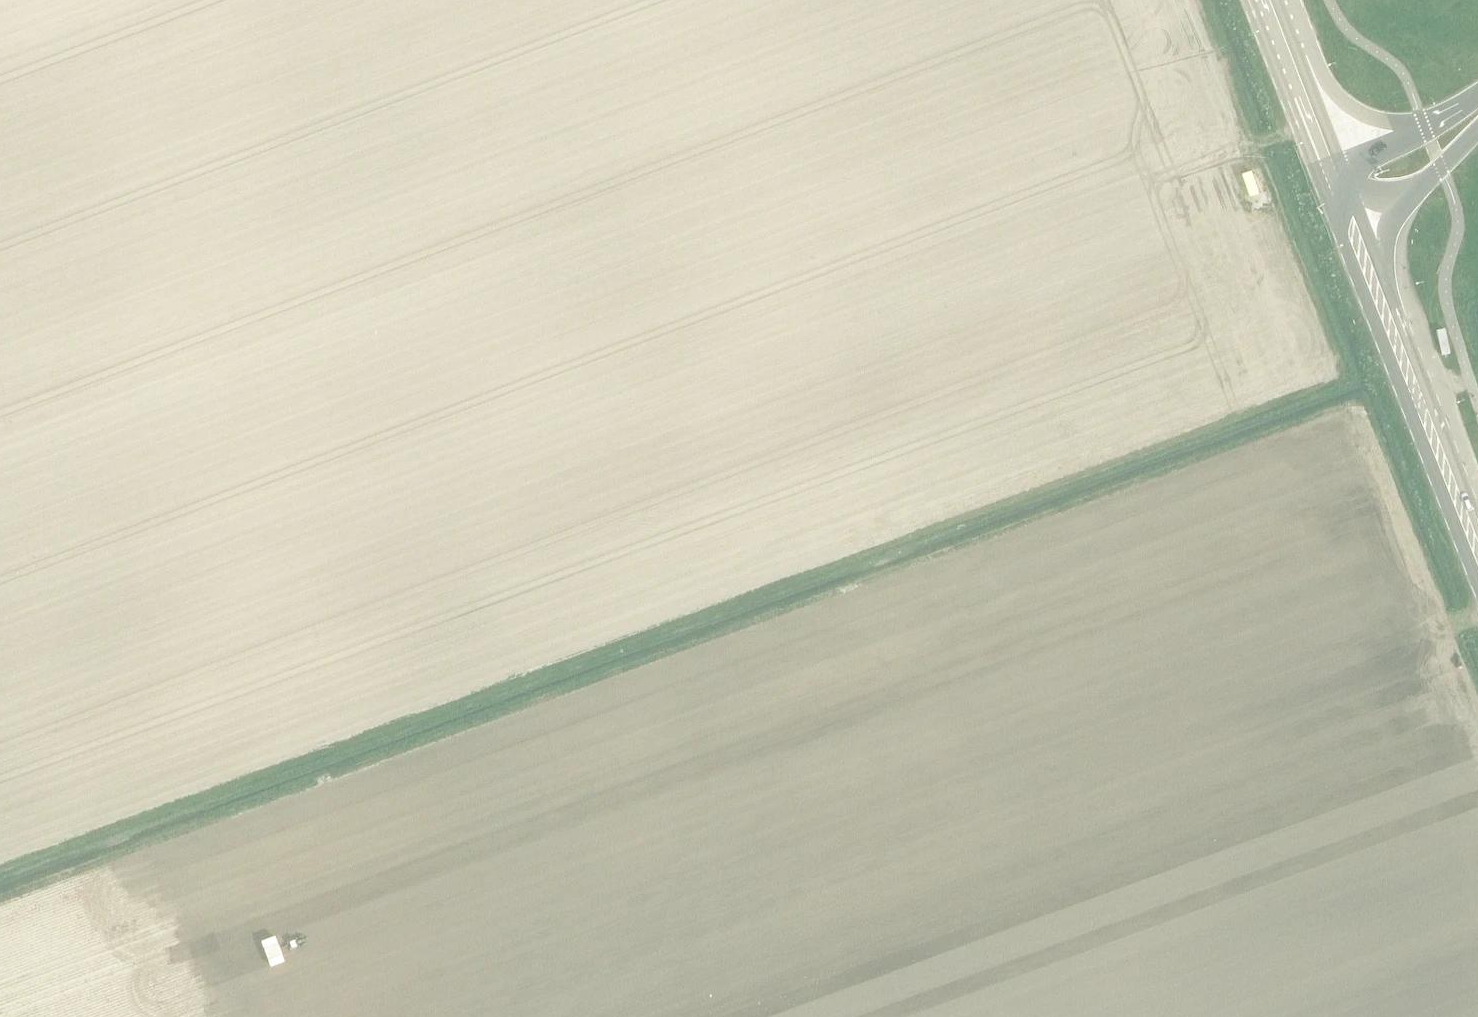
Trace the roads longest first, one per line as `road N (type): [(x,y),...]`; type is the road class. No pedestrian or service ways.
road 1 (primary): [(437,1016),(1038,477),(1176,362)]
road 2 (primary): [(1477,553),(1378,292)]
road 3 (primary): [(1176,362),(1262,320),(1340,263)]
road 4 (primary): [(1308,237),(1225,283),(1176,362)]
road 5 (primary): [(1425,126),(1381,123),(1300,82)]

